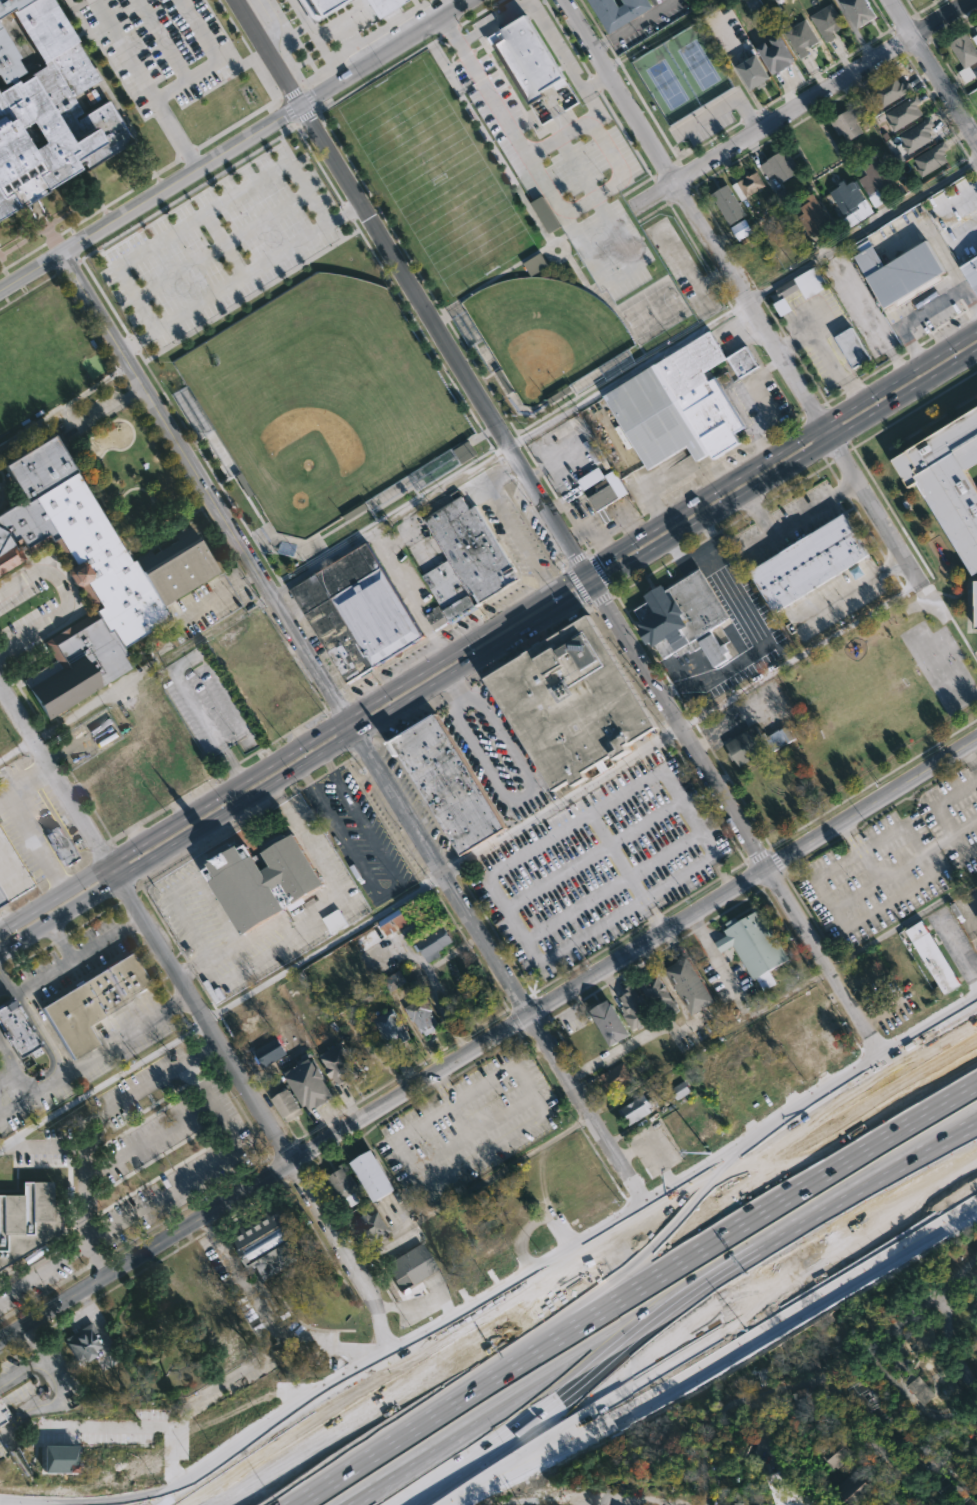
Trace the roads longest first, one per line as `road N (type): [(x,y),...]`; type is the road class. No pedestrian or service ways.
road 1 (residential): [(0,1339),(976,741)]
road 2 (secondary): [(976,1000),(299,1405),(156,1504)]
road 3 (residential): [(186,453),(645,1205)]
road 4 (motorway): [(976,1058),(676,1249),(476,1418),(335,1504)]
road 5 (residential): [(0,691),(218,1040),(394,1353)]
road 6 (secondary): [(551,593),(0,929)]
road 7 (motorway): [(456,1504),(976,1201)]
road 8 (residential): [(596,589),(880,1056)]
road 9 (secondary): [(0,953),(450,679)]
road 10 (motorway): [(381,1504),(456,1453),(826,1243)]
road 11 (motorway): [(668,1228),(236,1504)]
road 12 (residential): [(675,180),(923,580)]
road 13 (secondary): [(976,331),(586,571)]
road 14 (secondary): [(596,589),(976,352)]
road 15 (residential): [(632,207),(968,0)]
road 16 (motorway): [(976,1039),(668,1228)]
road 17 (residential): [(423,310),(586,571)]
road 18 (residential): [(67,253),(298,105)]
road 19 (motorway): [(394,1353),(339,1405),(186,1504)]
road 20 (motorway): [(976,1020),(846,1096),(749,1140)]
road 21 (residential): [(423,310),(298,105)]
road 22 (residential): [(186,453),(67,253)]
road 23 (residential): [(675,180),(564,0)]
road 24 (residential): [(298,105),(469,0)]
road 25 (residential): [(490,1501),(683,1502)]
road 26 (motorway): [(826,1243),(976,1155)]
road 27 (secondary): [(450,679),(596,589)]
road 28 (residential): [(909,36),(976,140)]
road 29 (residential): [(298,105),(234,0)]

